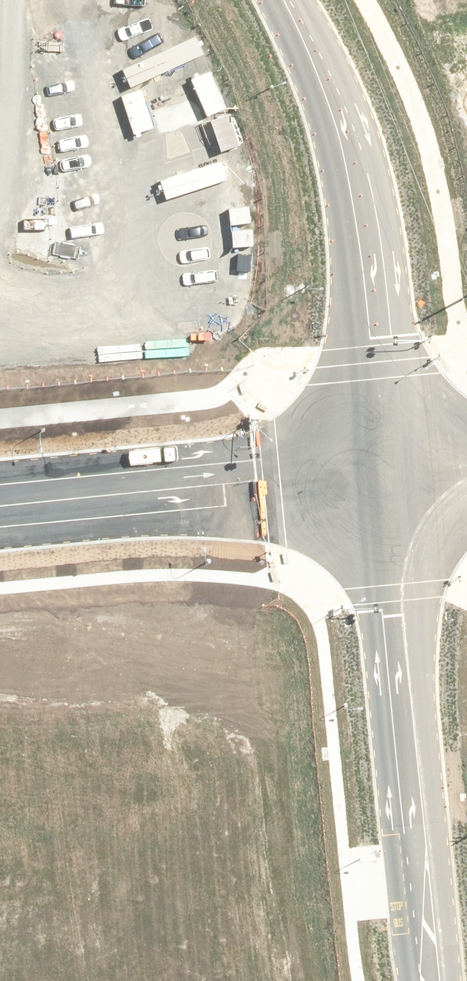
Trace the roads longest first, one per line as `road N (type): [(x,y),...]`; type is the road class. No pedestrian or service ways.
road 1 (unclassified): [(435,980),(385,481)]
road 2 (tertiary): [(385,481),(385,361),(370,250),(330,98),(285,0)]
road 3 (tertiary): [(0,528),(385,481)]

